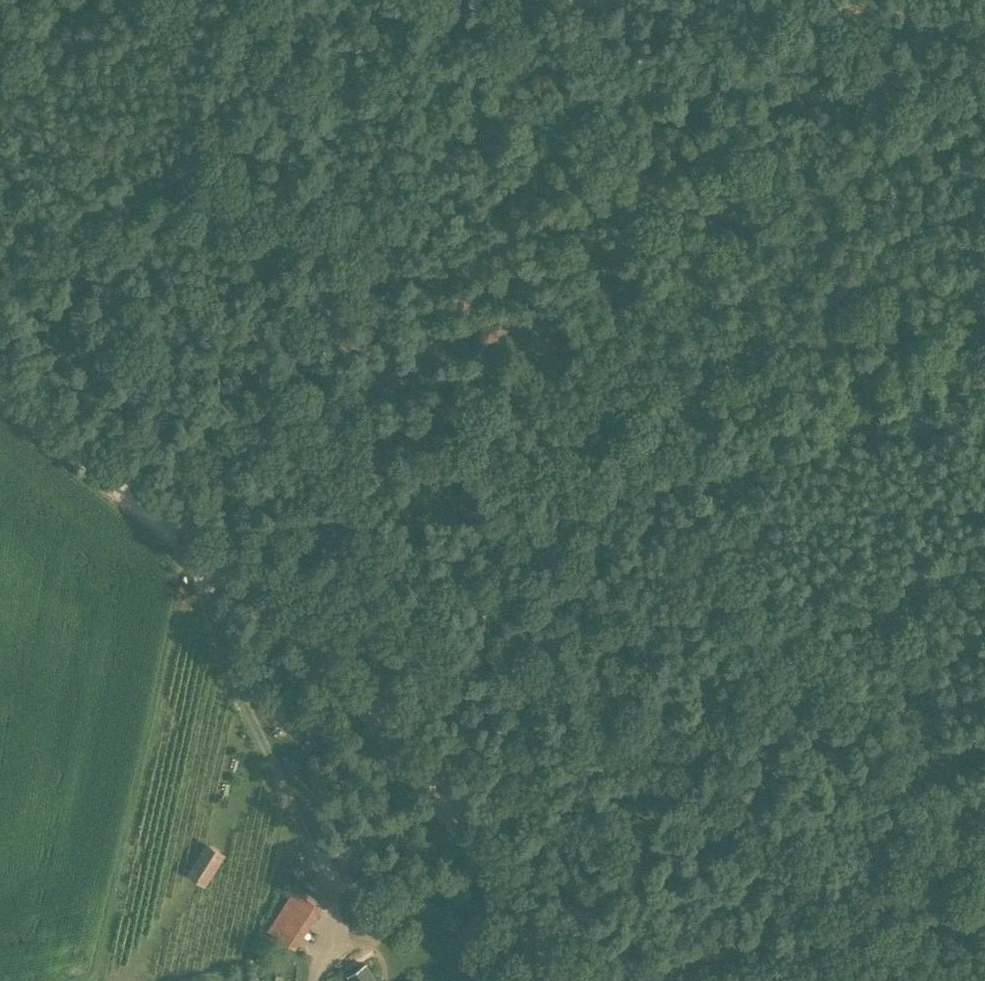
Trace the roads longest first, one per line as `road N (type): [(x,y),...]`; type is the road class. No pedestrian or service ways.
road 1 (track): [(558,980),(379,720),(202,556),(0,389)]
road 2 (track): [(145,0),(280,265),(355,454),(385,598),(376,653),(353,695)]
road 3 (track): [(653,0),(554,166),(477,420),(385,598)]
road 4 (track): [(603,980),(984,913)]
road 5 (track): [(650,0),(984,21)]

